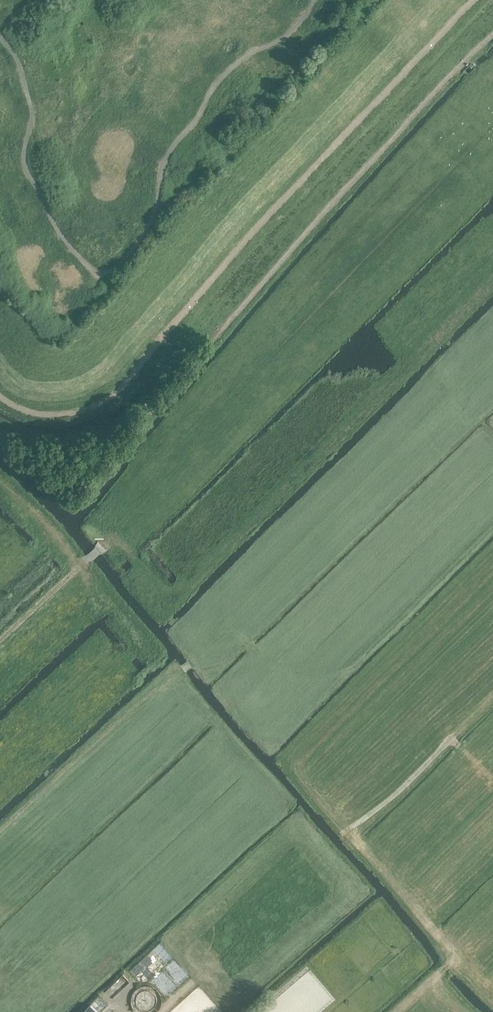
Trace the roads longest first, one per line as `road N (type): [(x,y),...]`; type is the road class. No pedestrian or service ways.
road 1 (track): [(492,780),(451,740),(350,828),(455,959),(395,1011)]

